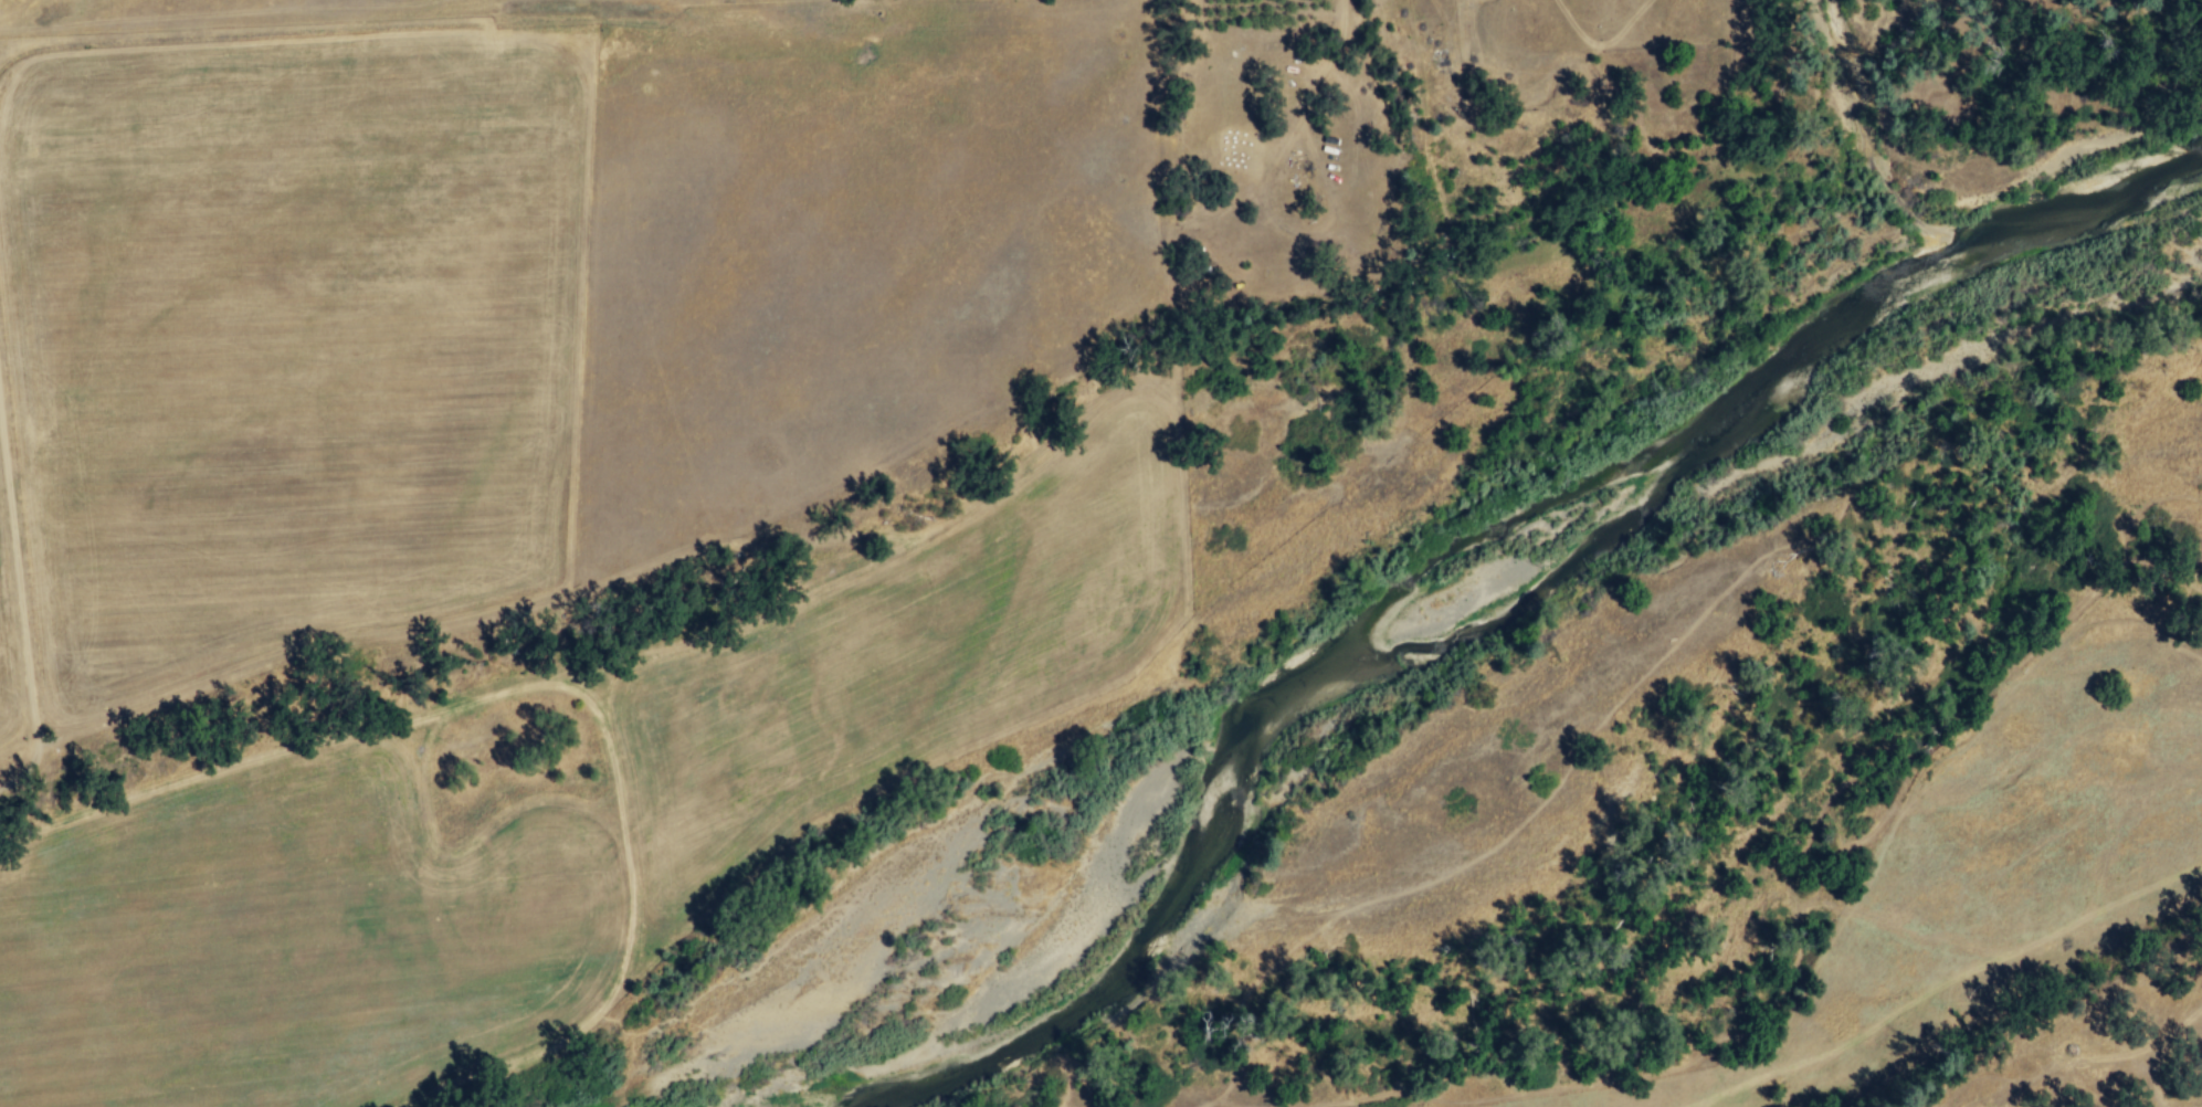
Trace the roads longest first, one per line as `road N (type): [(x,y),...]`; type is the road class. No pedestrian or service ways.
road 1 (track): [(0,417),(36,748)]

